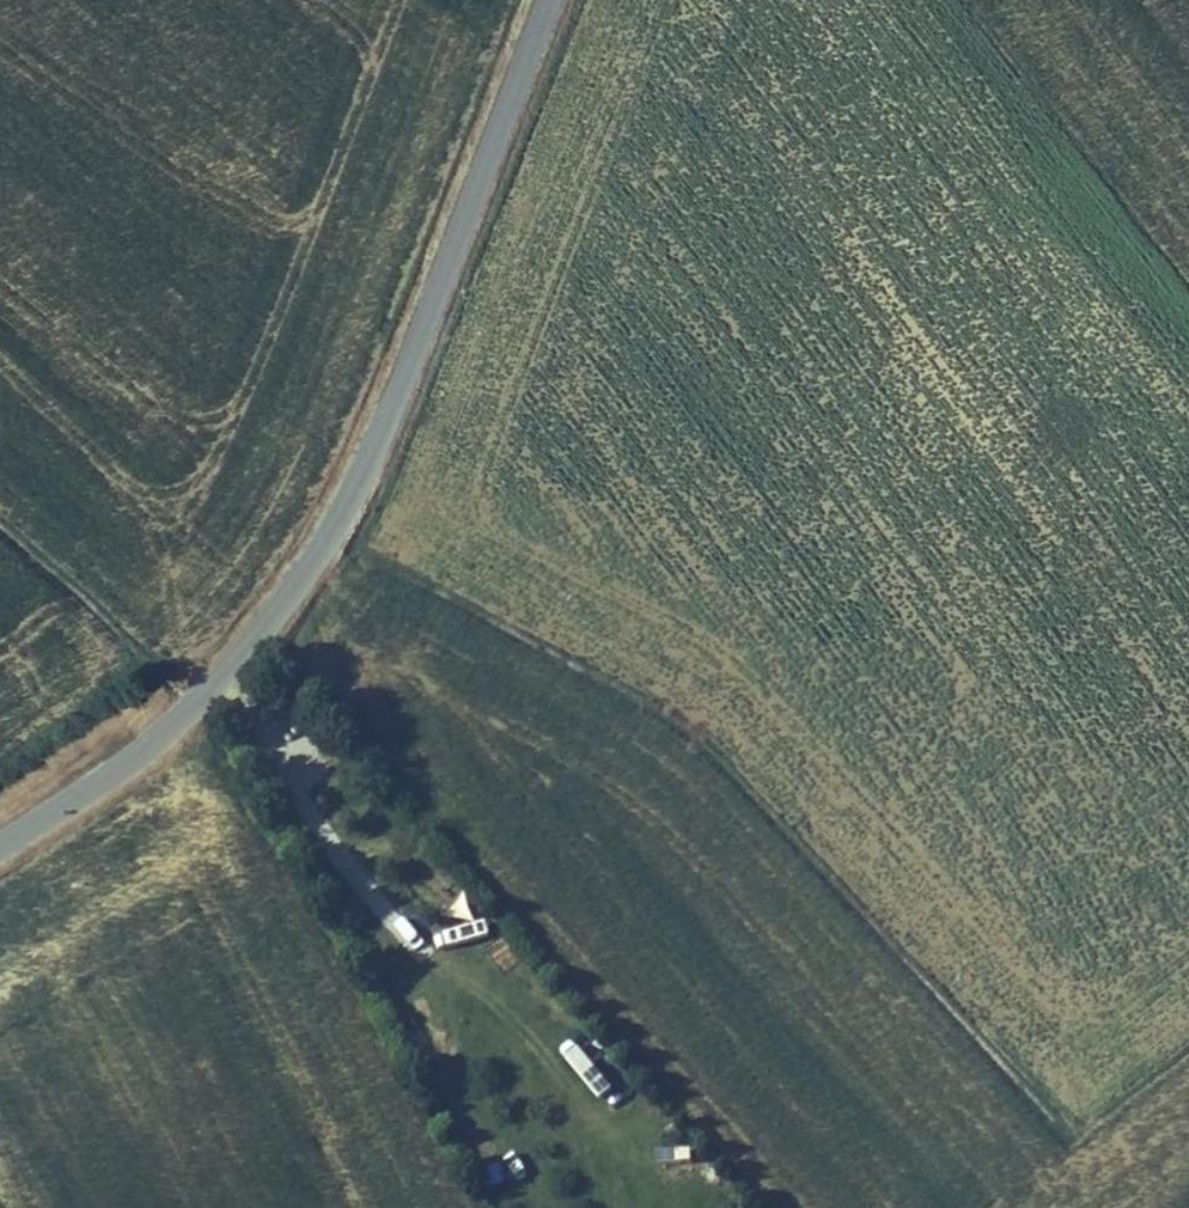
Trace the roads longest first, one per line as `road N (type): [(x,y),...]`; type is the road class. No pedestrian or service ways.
road 1 (tertiary): [(0,839),(153,741),(233,669),(329,541),(436,310),(554,0)]

